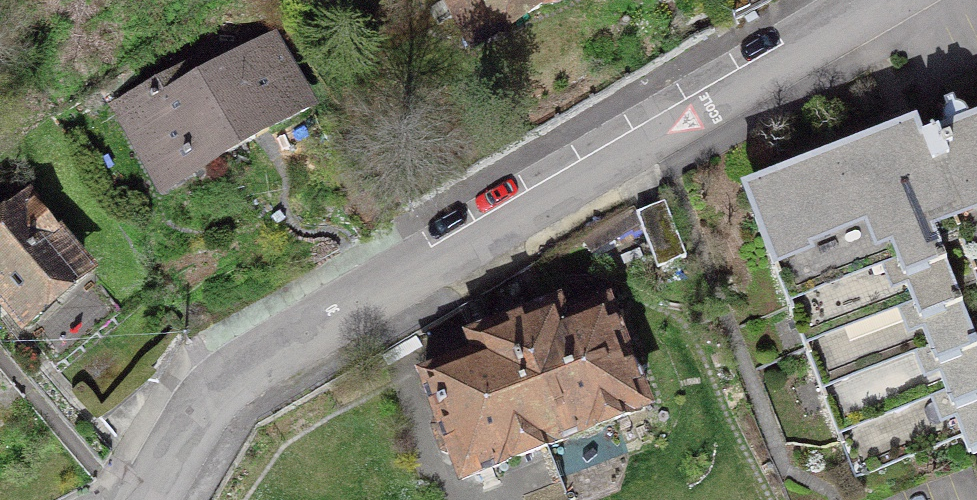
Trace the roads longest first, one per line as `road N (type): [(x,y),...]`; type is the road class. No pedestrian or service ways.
road 1 (residential): [(154,499),(211,409),(268,354),(891,0)]

